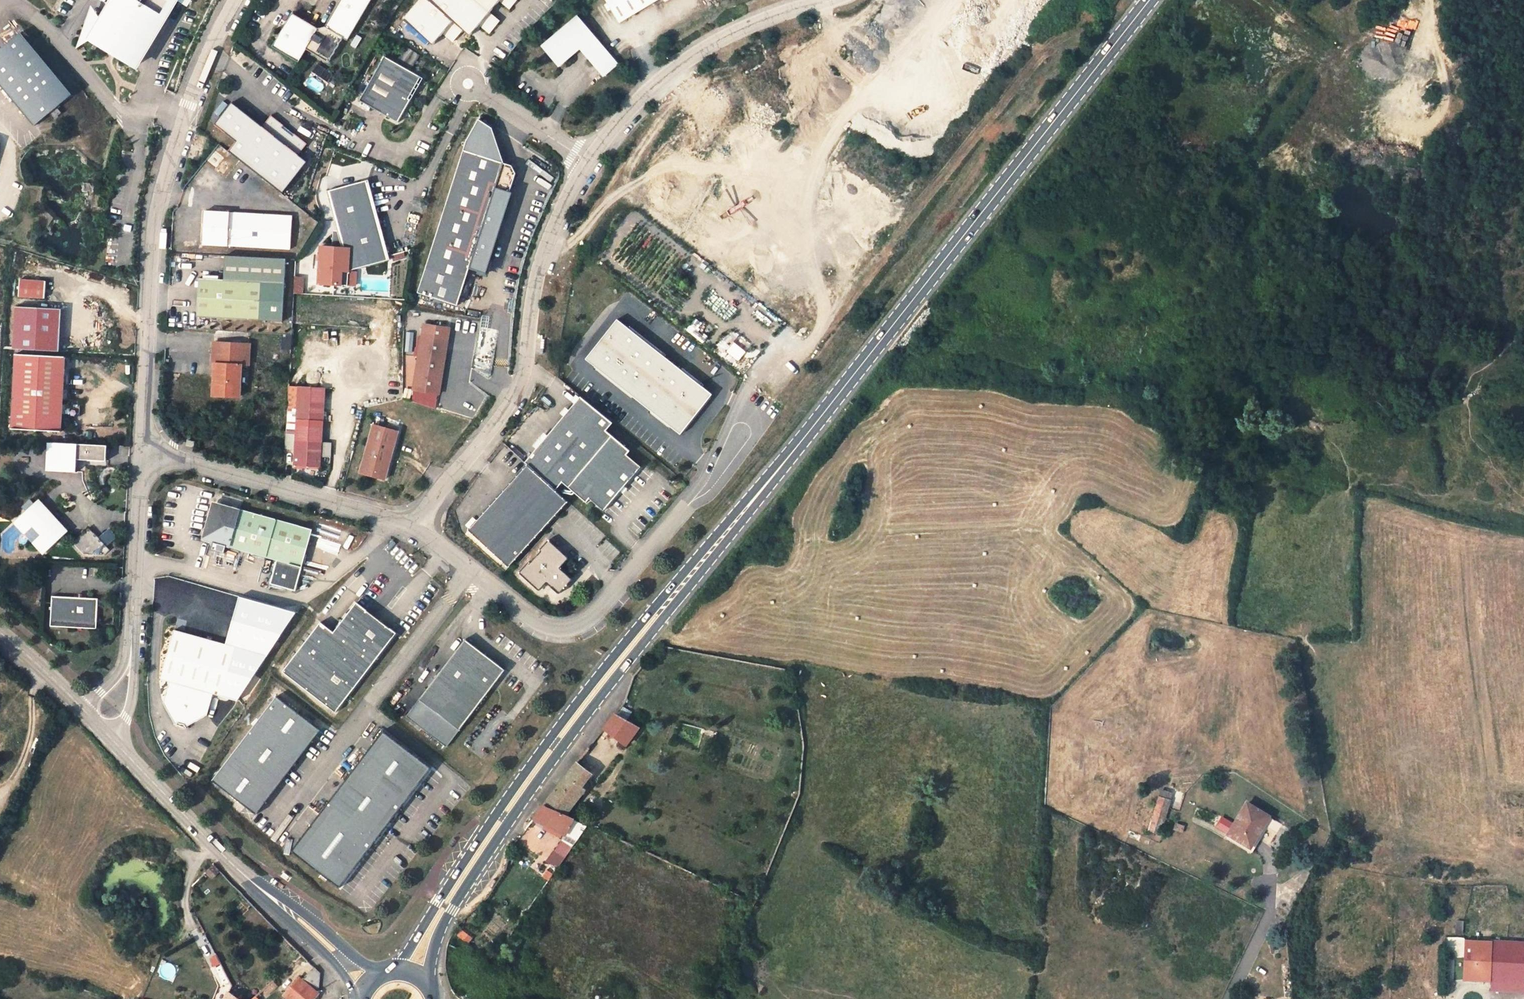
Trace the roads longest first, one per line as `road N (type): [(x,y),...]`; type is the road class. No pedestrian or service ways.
road 1 (primary): [(845,381),(600,671),(392,976)]
road 2 (primary): [(425,991),(451,909),(526,796),(845,381)]
road 3 (primary): [(845,381),(1143,0)]
road 4 (unclassified): [(234,0),(181,116),(162,180),(149,263),(142,452)]
road 5 (residential): [(419,526),(515,396),(537,273),(586,158)]
road 6 (residential): [(694,493),(559,640),(419,526)]
road 7 (residential): [(586,158),(638,98),(690,55),(775,14),(827,0)]
road 8 (residential): [(142,452),(419,526)]
road 9 (unclassified): [(142,452),(131,643)]
road 10 (tertiary): [(380,980),(230,862)]
road 11 (tertiary): [(230,862),(337,965),(360,998)]
road 12 (tertiary): [(114,739),(230,862)]
road 13 (unclassified): [(1227,998),(1271,907),(1264,849)]
road 14 (track): [(1403,125),(1423,126),(1440,114),(1446,94),(1429,0)]
road 15 (residential): [(461,79),(586,158)]

